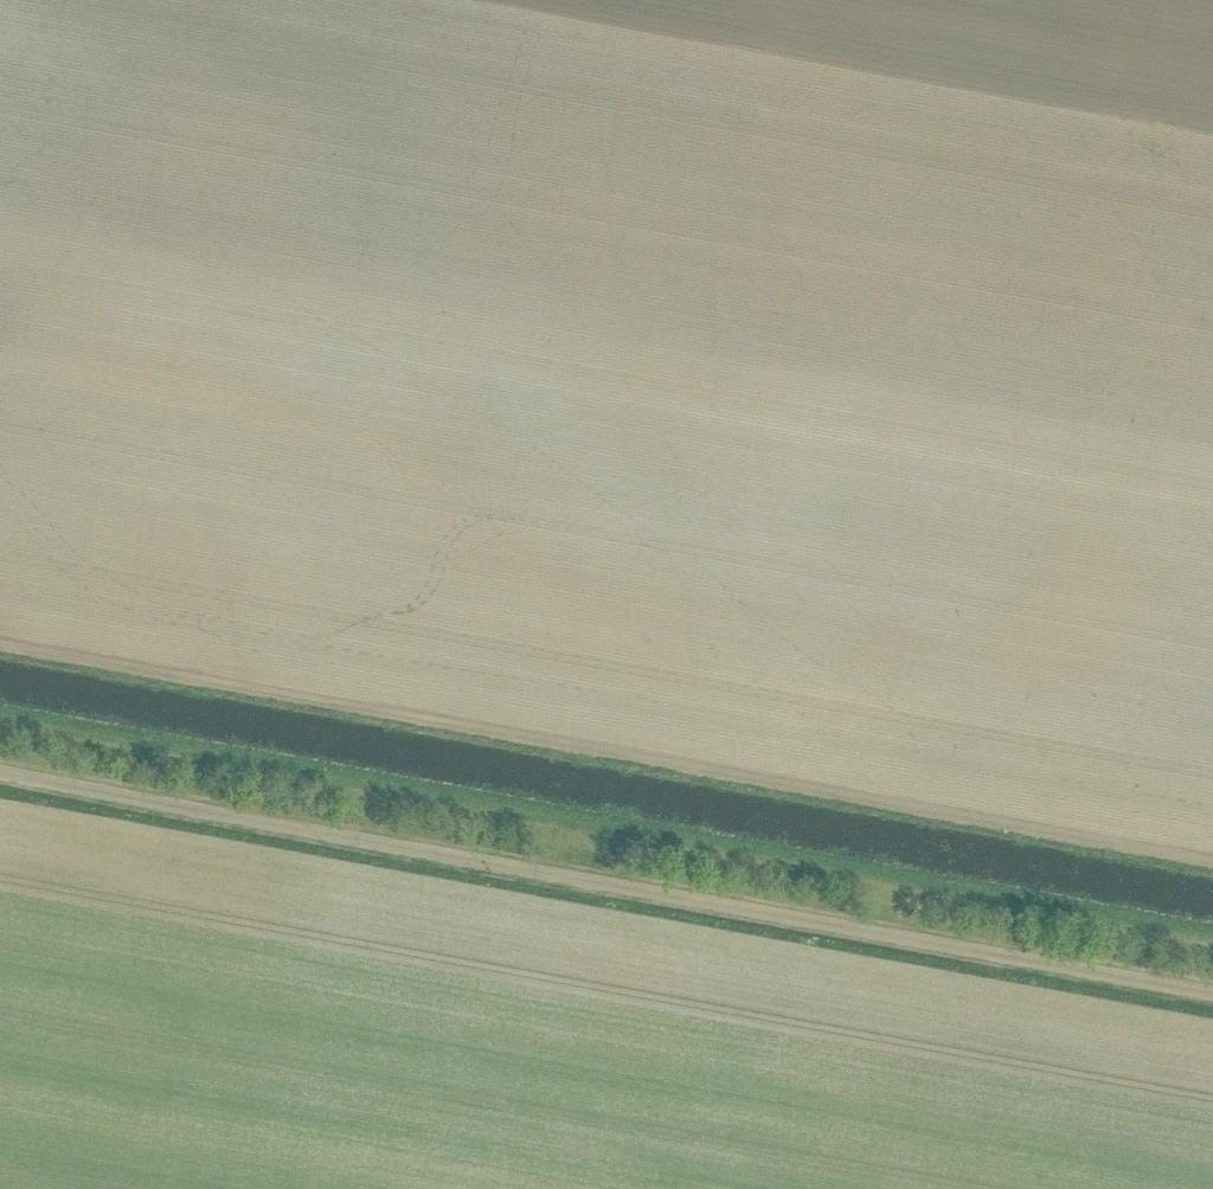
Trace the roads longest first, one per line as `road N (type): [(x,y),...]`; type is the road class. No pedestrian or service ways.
road 1 (unclassified): [(1212,994),(0,773)]

